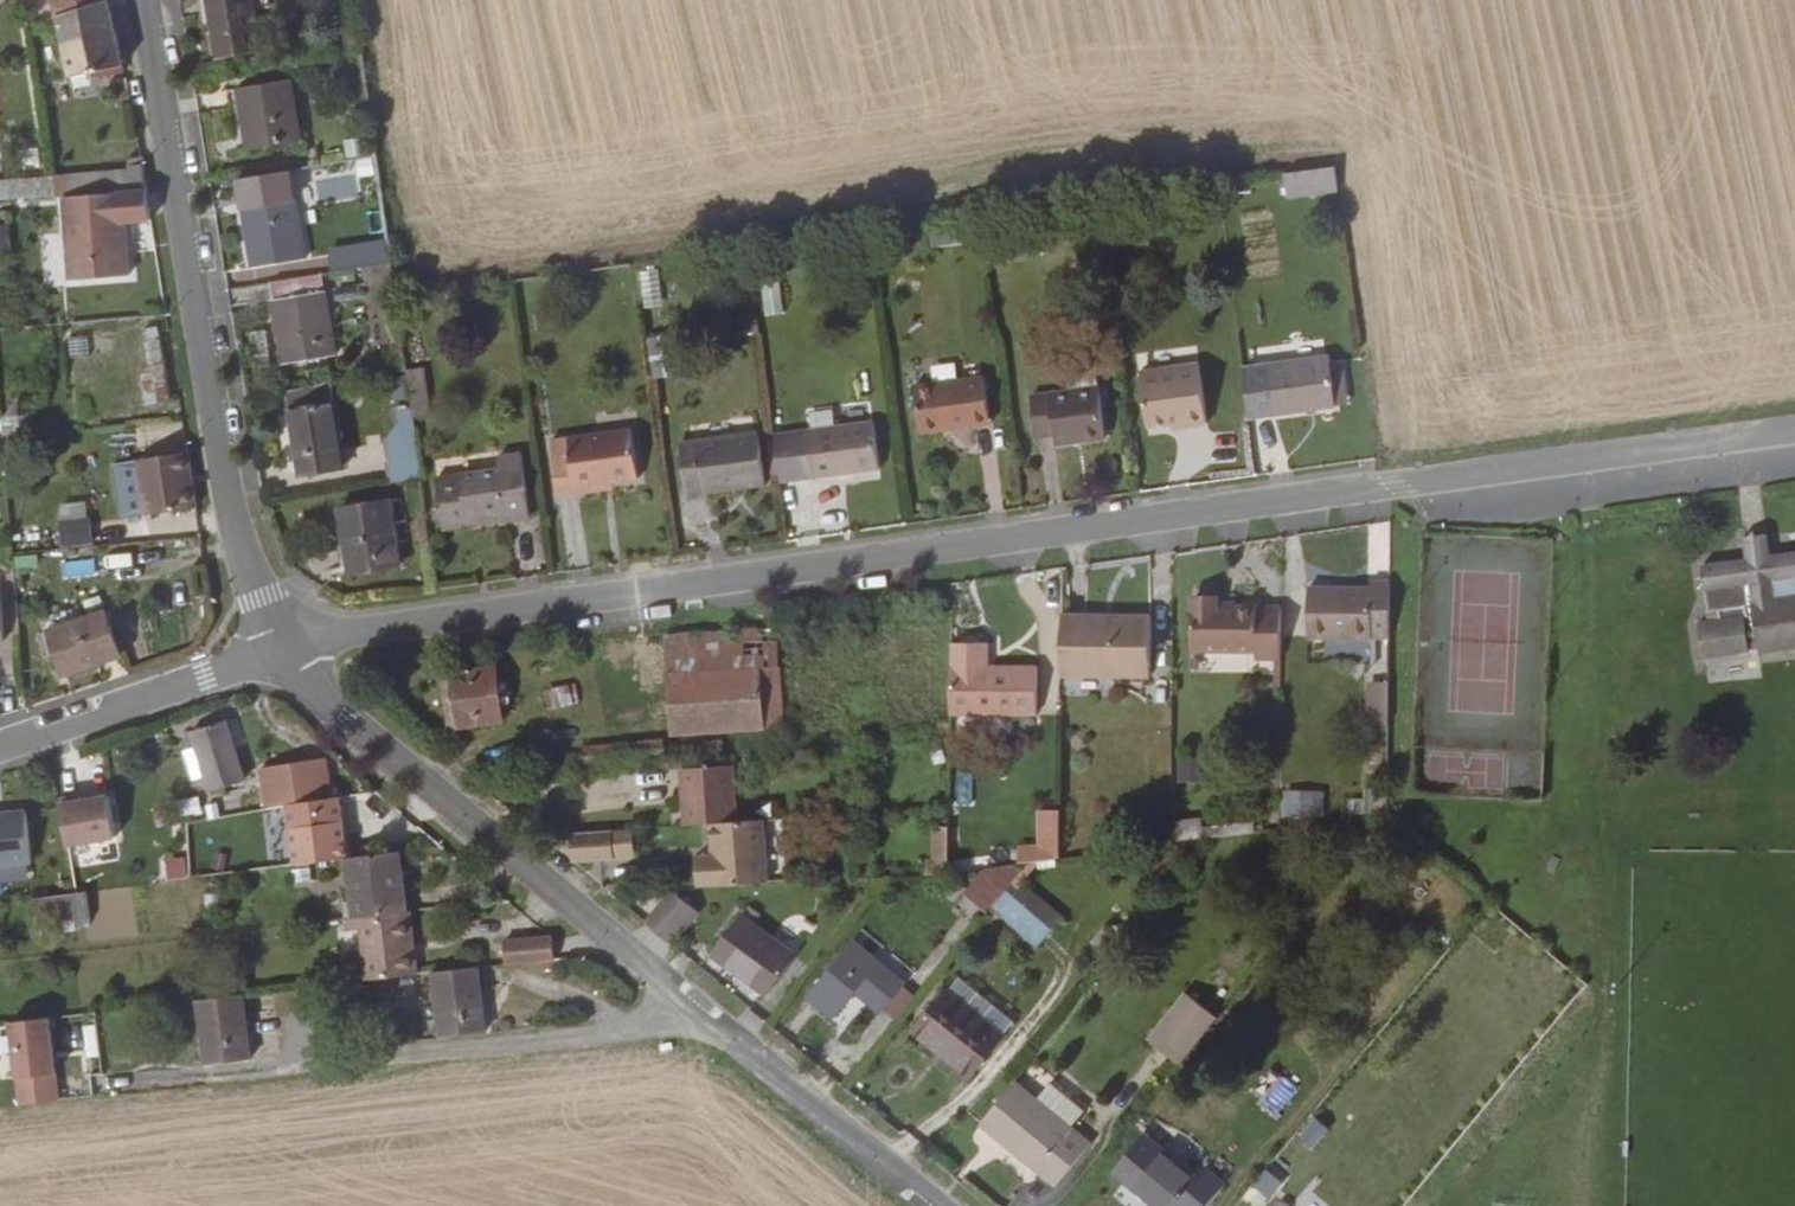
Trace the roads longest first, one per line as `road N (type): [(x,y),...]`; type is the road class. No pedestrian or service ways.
road 1 (residential): [(1794,429),(351,633),(284,650)]
road 2 (tertiary): [(931,1205),(335,711),(284,650)]
road 3 (tertiary): [(142,0),(234,508),(256,593),(284,650)]
road 4 (residential): [(0,745),(284,650)]

